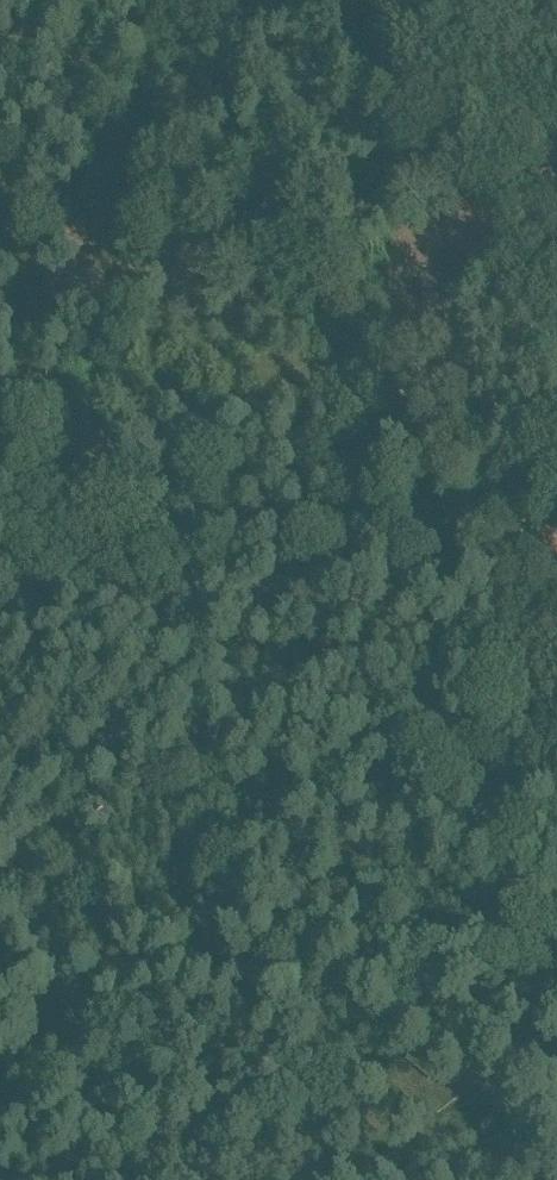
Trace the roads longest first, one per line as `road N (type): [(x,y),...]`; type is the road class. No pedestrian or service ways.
road 1 (track): [(556,697),(461,537),(418,447),(403,395),(386,0)]

